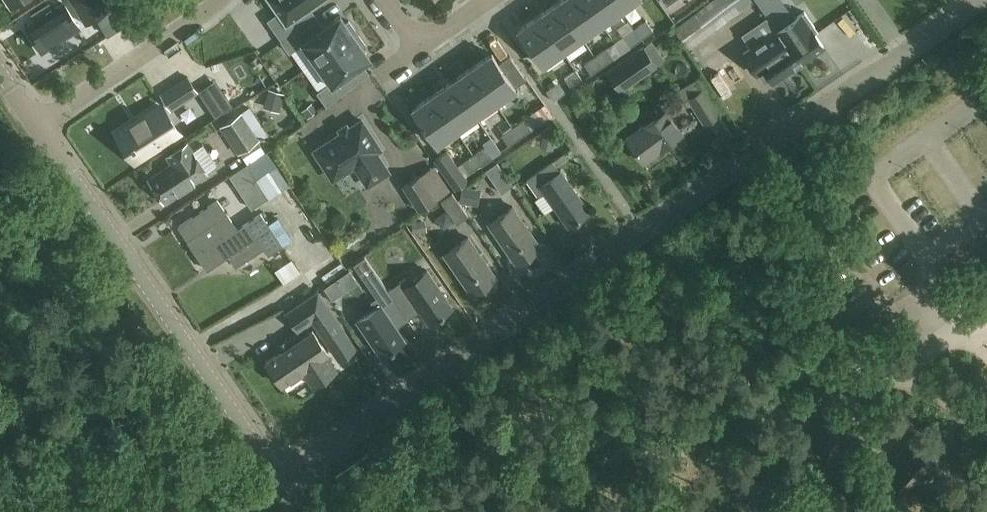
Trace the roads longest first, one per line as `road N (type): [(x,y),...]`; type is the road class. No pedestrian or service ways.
road 1 (residential): [(281,480),(981,0)]
road 2 (tertiary): [(281,480),(41,127)]
road 3 (unclassified): [(619,511),(711,418),(775,381),(879,375),(960,408)]
road 4 (residential): [(212,0),(41,127)]

